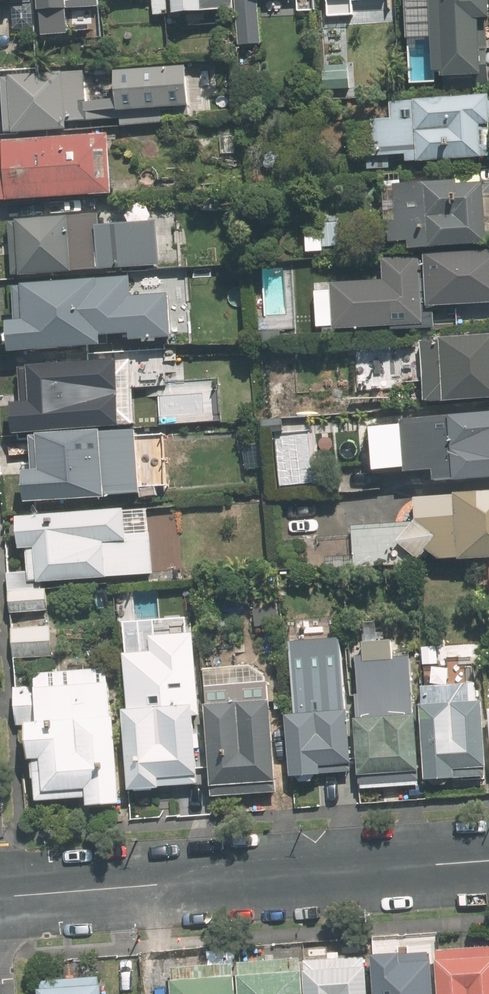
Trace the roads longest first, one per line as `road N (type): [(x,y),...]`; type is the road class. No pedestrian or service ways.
road 1 (residential): [(0,896),(488,861)]

